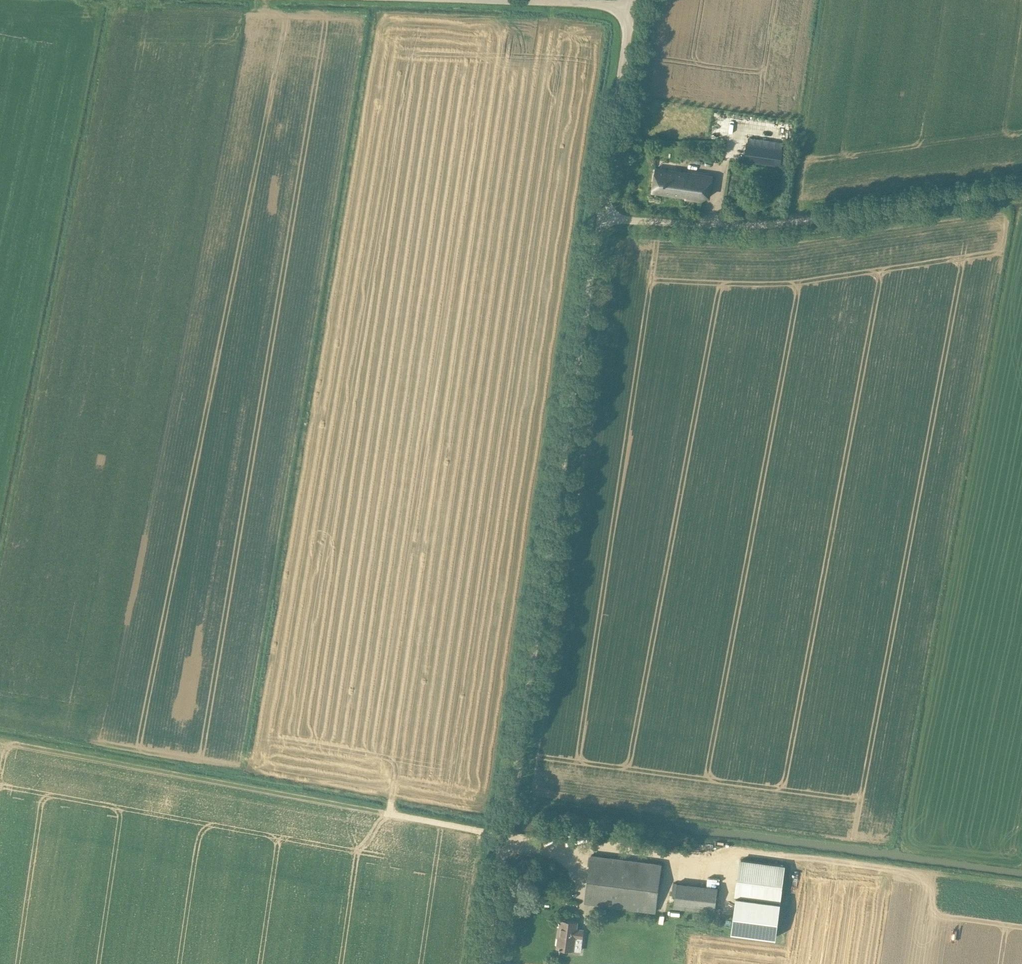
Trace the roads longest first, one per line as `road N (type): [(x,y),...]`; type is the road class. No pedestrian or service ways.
road 1 (unclassified): [(486,963),(601,216)]
road 2 (unclassified): [(601,216),(802,225),(1021,189)]
road 3 (unclassified): [(601,216),(632,11)]

